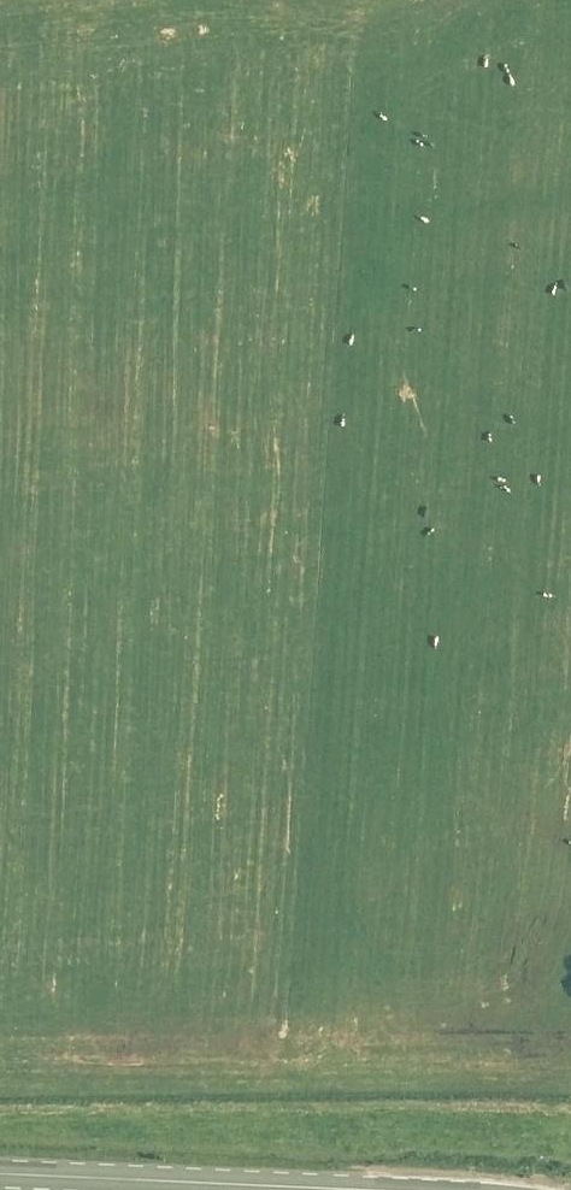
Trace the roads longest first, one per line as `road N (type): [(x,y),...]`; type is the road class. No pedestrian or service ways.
road 1 (primary): [(336,1189),(0,1176)]

